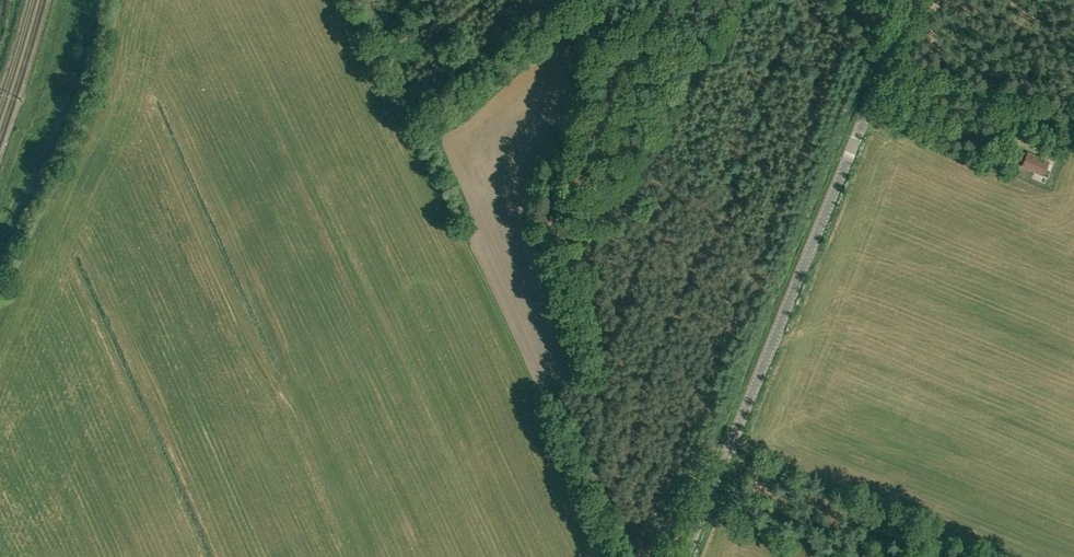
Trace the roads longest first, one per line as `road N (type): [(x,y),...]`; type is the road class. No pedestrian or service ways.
road 1 (tertiary): [(684,556),(914,0)]
road 2 (track): [(591,454),(596,422),(574,271),(572,174),(593,66),(596,0)]

